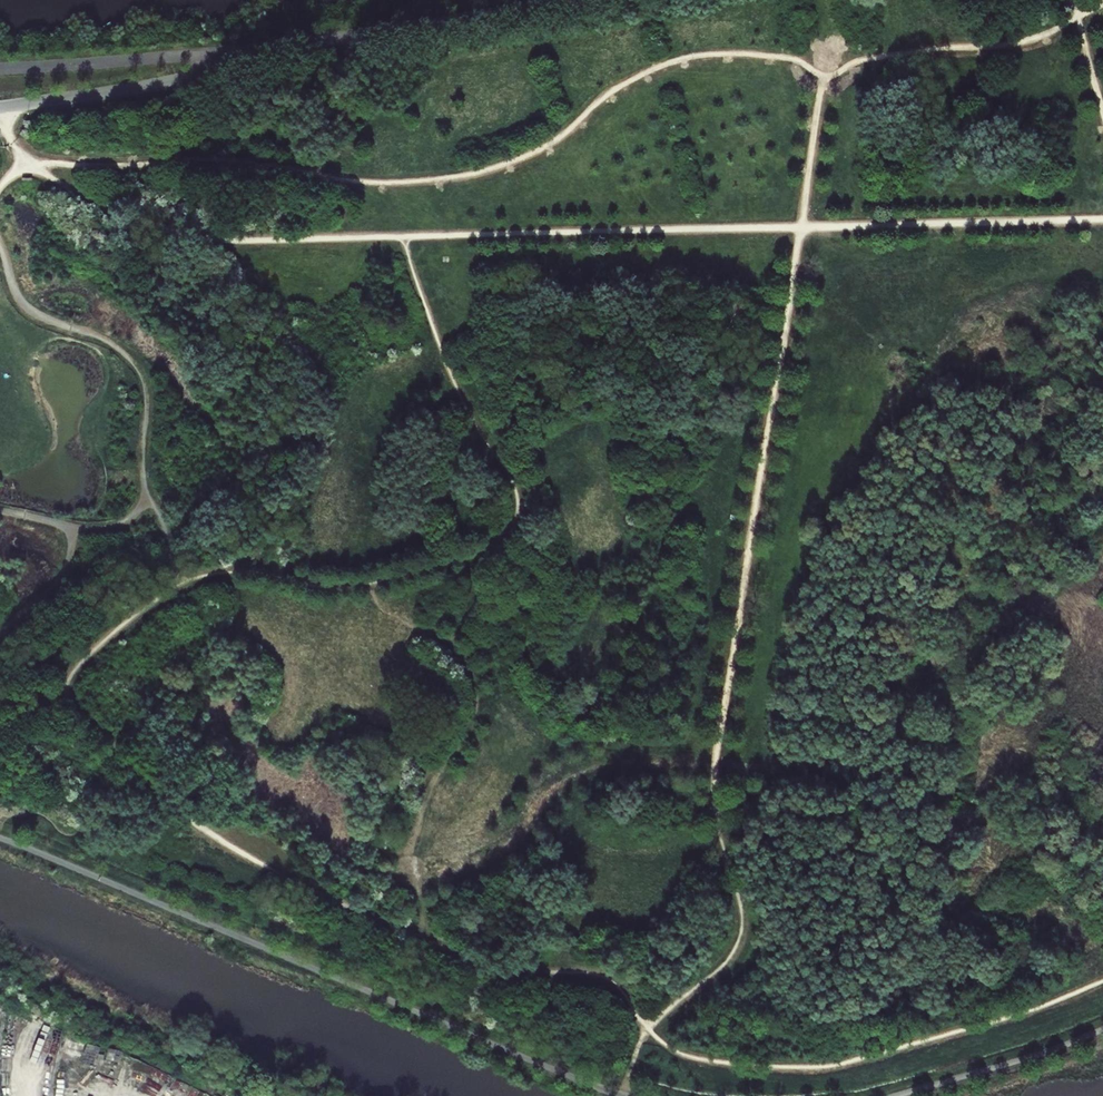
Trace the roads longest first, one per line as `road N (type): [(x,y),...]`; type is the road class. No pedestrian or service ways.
road 1 (unclassified): [(0,107),(200,78),(225,52),(467,20),(555,0)]

